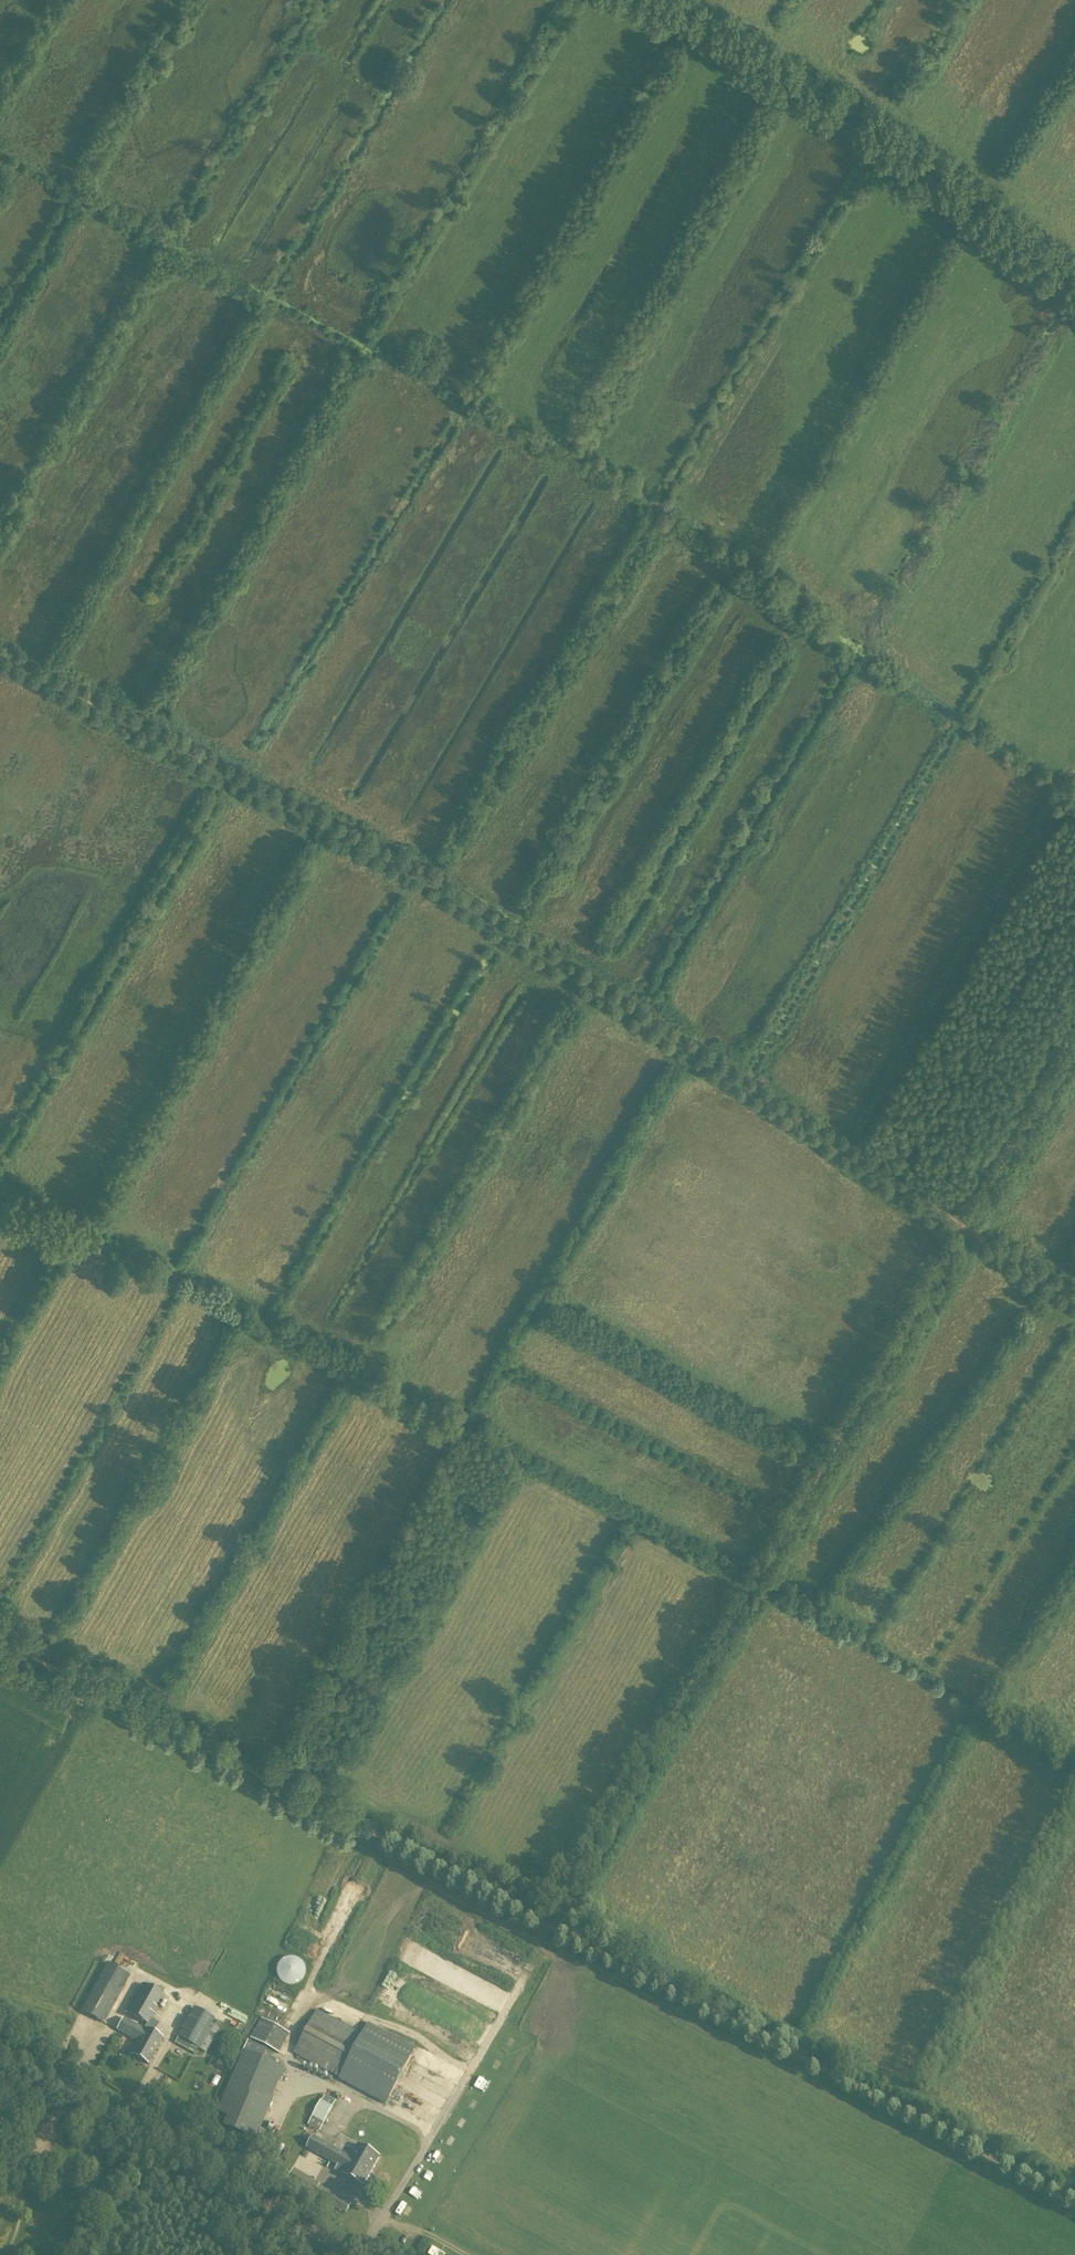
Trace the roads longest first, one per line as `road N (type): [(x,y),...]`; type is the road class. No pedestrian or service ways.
road 1 (track): [(0,663),(441,891),(1074,1298)]
road 2 (track): [(1074,2202),(0,1637)]
road 3 (track): [(1074,1043),(550,1926)]
road 4 (track): [(659,0),(885,127),(1074,275)]
road 5 (unclassified): [(351,2253),(0,2050)]
road 6 (track): [(522,1975),(351,2253)]

